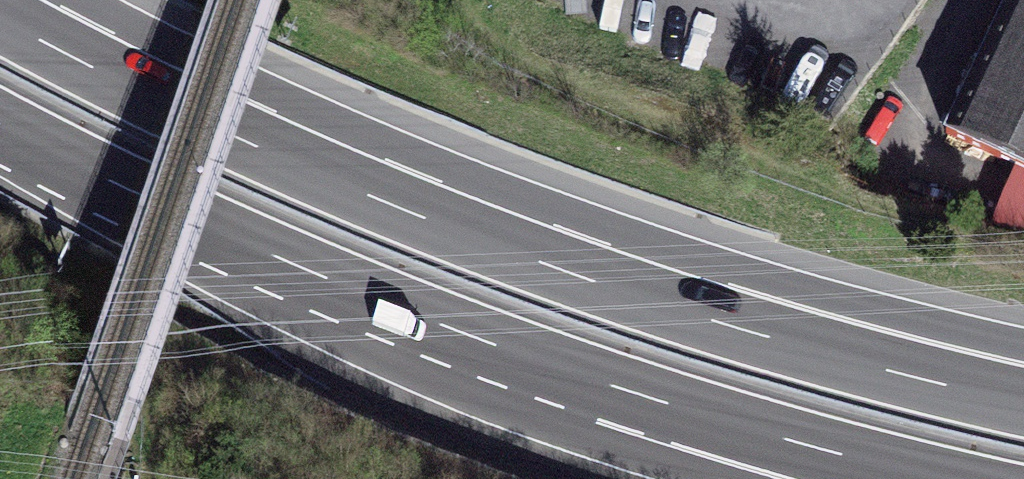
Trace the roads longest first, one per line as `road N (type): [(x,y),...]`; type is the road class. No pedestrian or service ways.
road 1 (motorway): [(674,308),(438,222),(244,138),(0,15)]
road 2 (motorway): [(0,126),(213,234),(542,364),(644,395)]
road 3 (motorway): [(1023,399),(674,308)]
road 4 (motorway): [(1023,346),(795,286),(674,308)]
road 5 (motorway): [(644,395),(934,478)]

